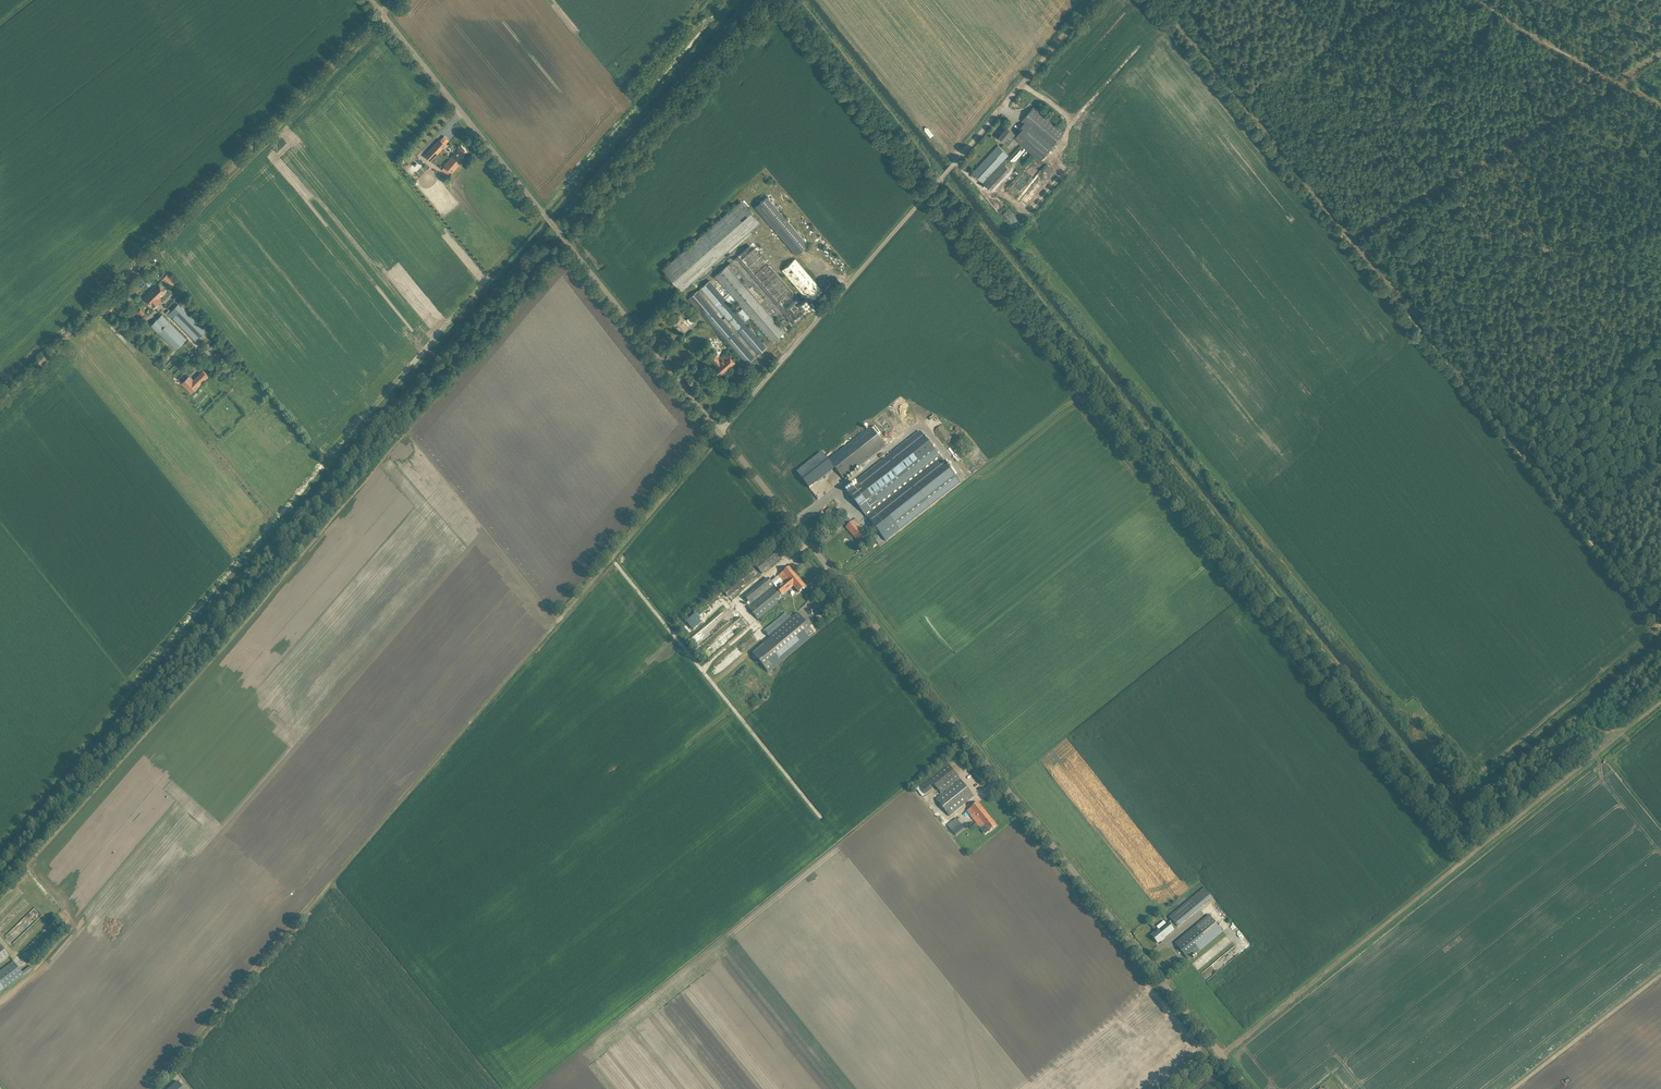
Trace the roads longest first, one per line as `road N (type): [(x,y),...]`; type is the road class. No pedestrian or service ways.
road 1 (track): [(155,1088),(718,432)]
road 2 (tertiary): [(1250,1088),(718,432)]
road 3 (track): [(1159,0),(1659,623)]
road 4 (track): [(1221,1054),(1660,703)]
road 5 (tertiary): [(718,432),(383,16)]
road 6 (unclassified): [(718,432),(1002,107)]
road 7 (track): [(624,1083),(956,816)]
road 8 (unclassified): [(104,297),(383,16)]
road 9 (track): [(825,823),(613,559)]
road 10 (track): [(1350,240),(1615,76)]
road 11 (track): [(1138,49),(1011,196),(987,194)]
road 12 (track): [(1660,975),(1513,1088)]
road 13 (track): [(104,297),(0,404)]
road 14 (track): [(1615,76),(1491,0)]
road 15 (track): [(1002,107),(1095,0)]

